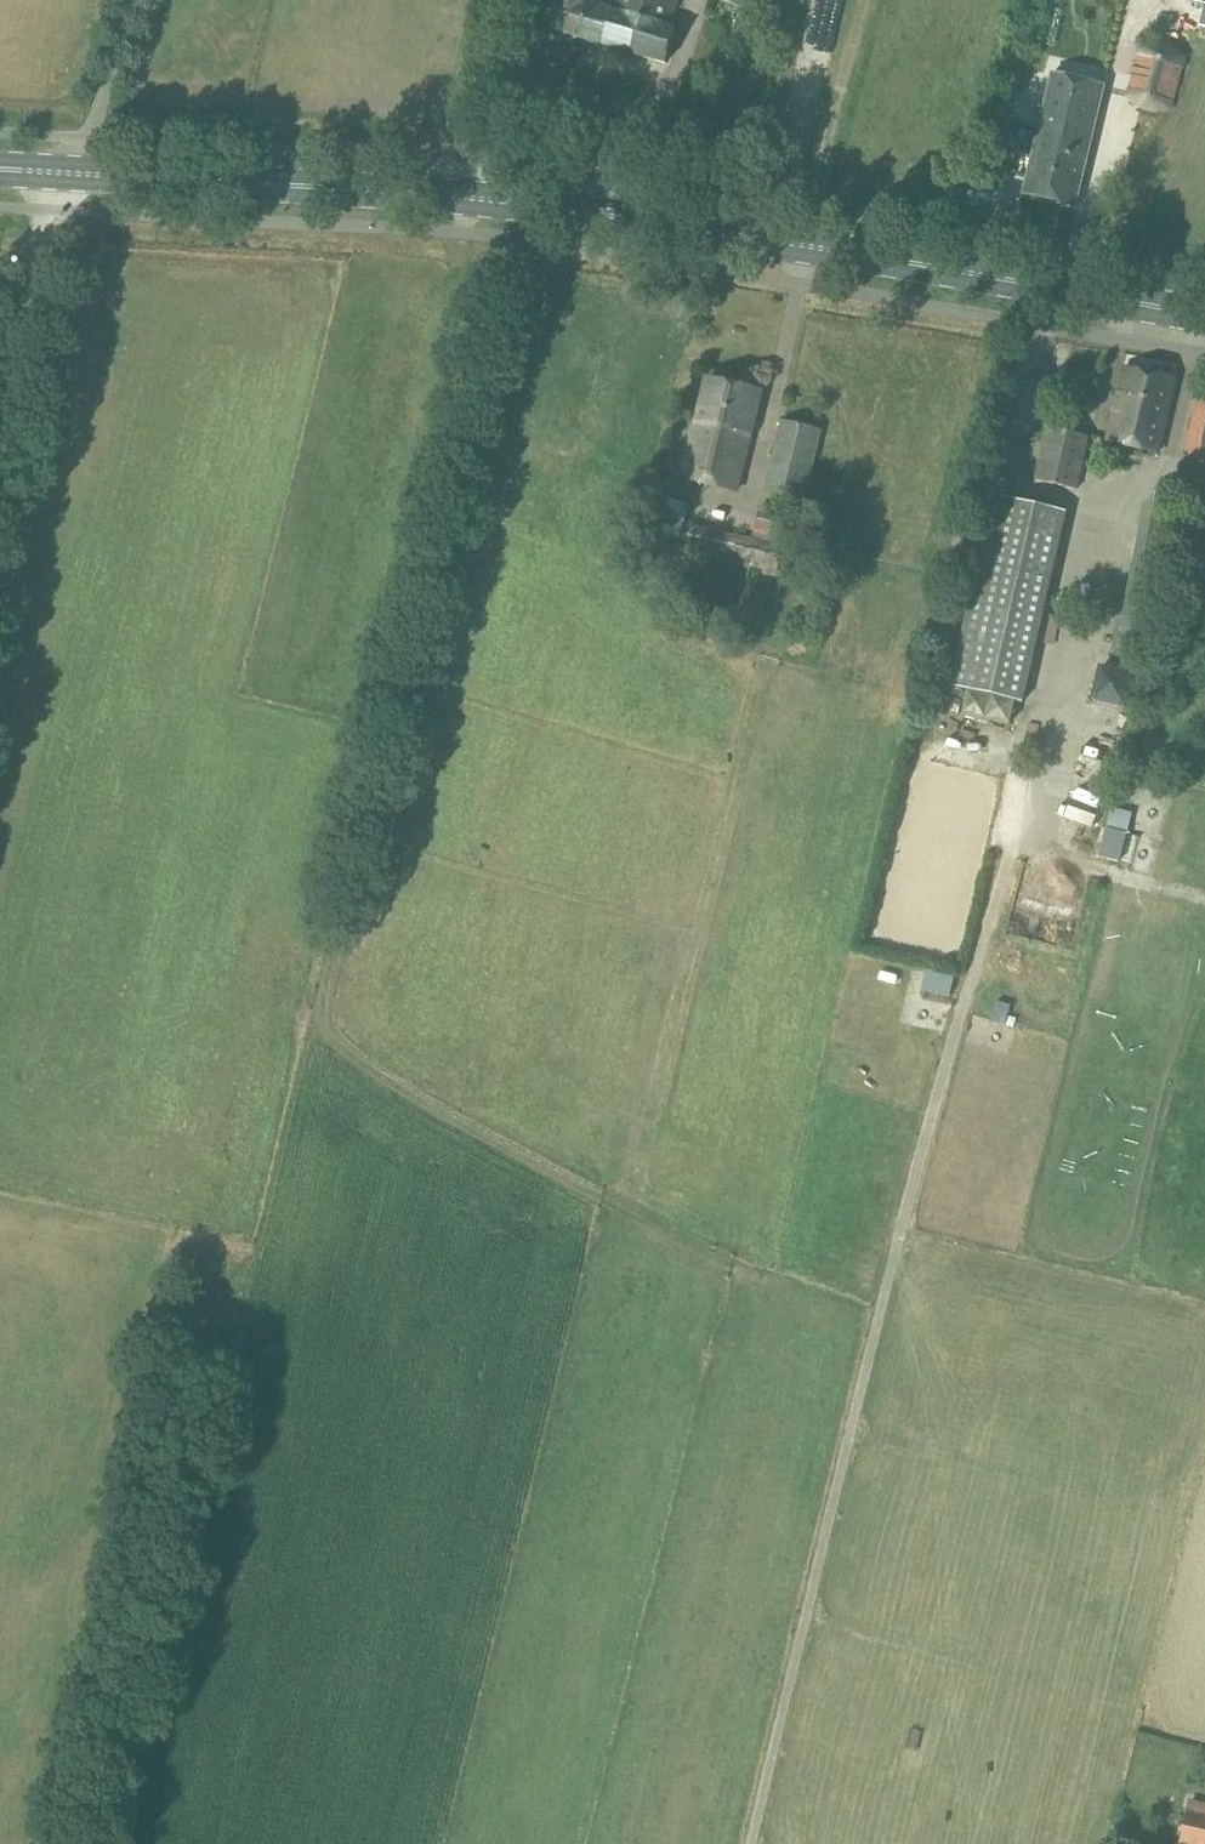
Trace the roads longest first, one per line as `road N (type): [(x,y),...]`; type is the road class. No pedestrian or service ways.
road 1 (primary): [(1204,317),(609,215),(395,191),(0,171)]
road 2 (track): [(70,175),(49,213),(0,388)]

